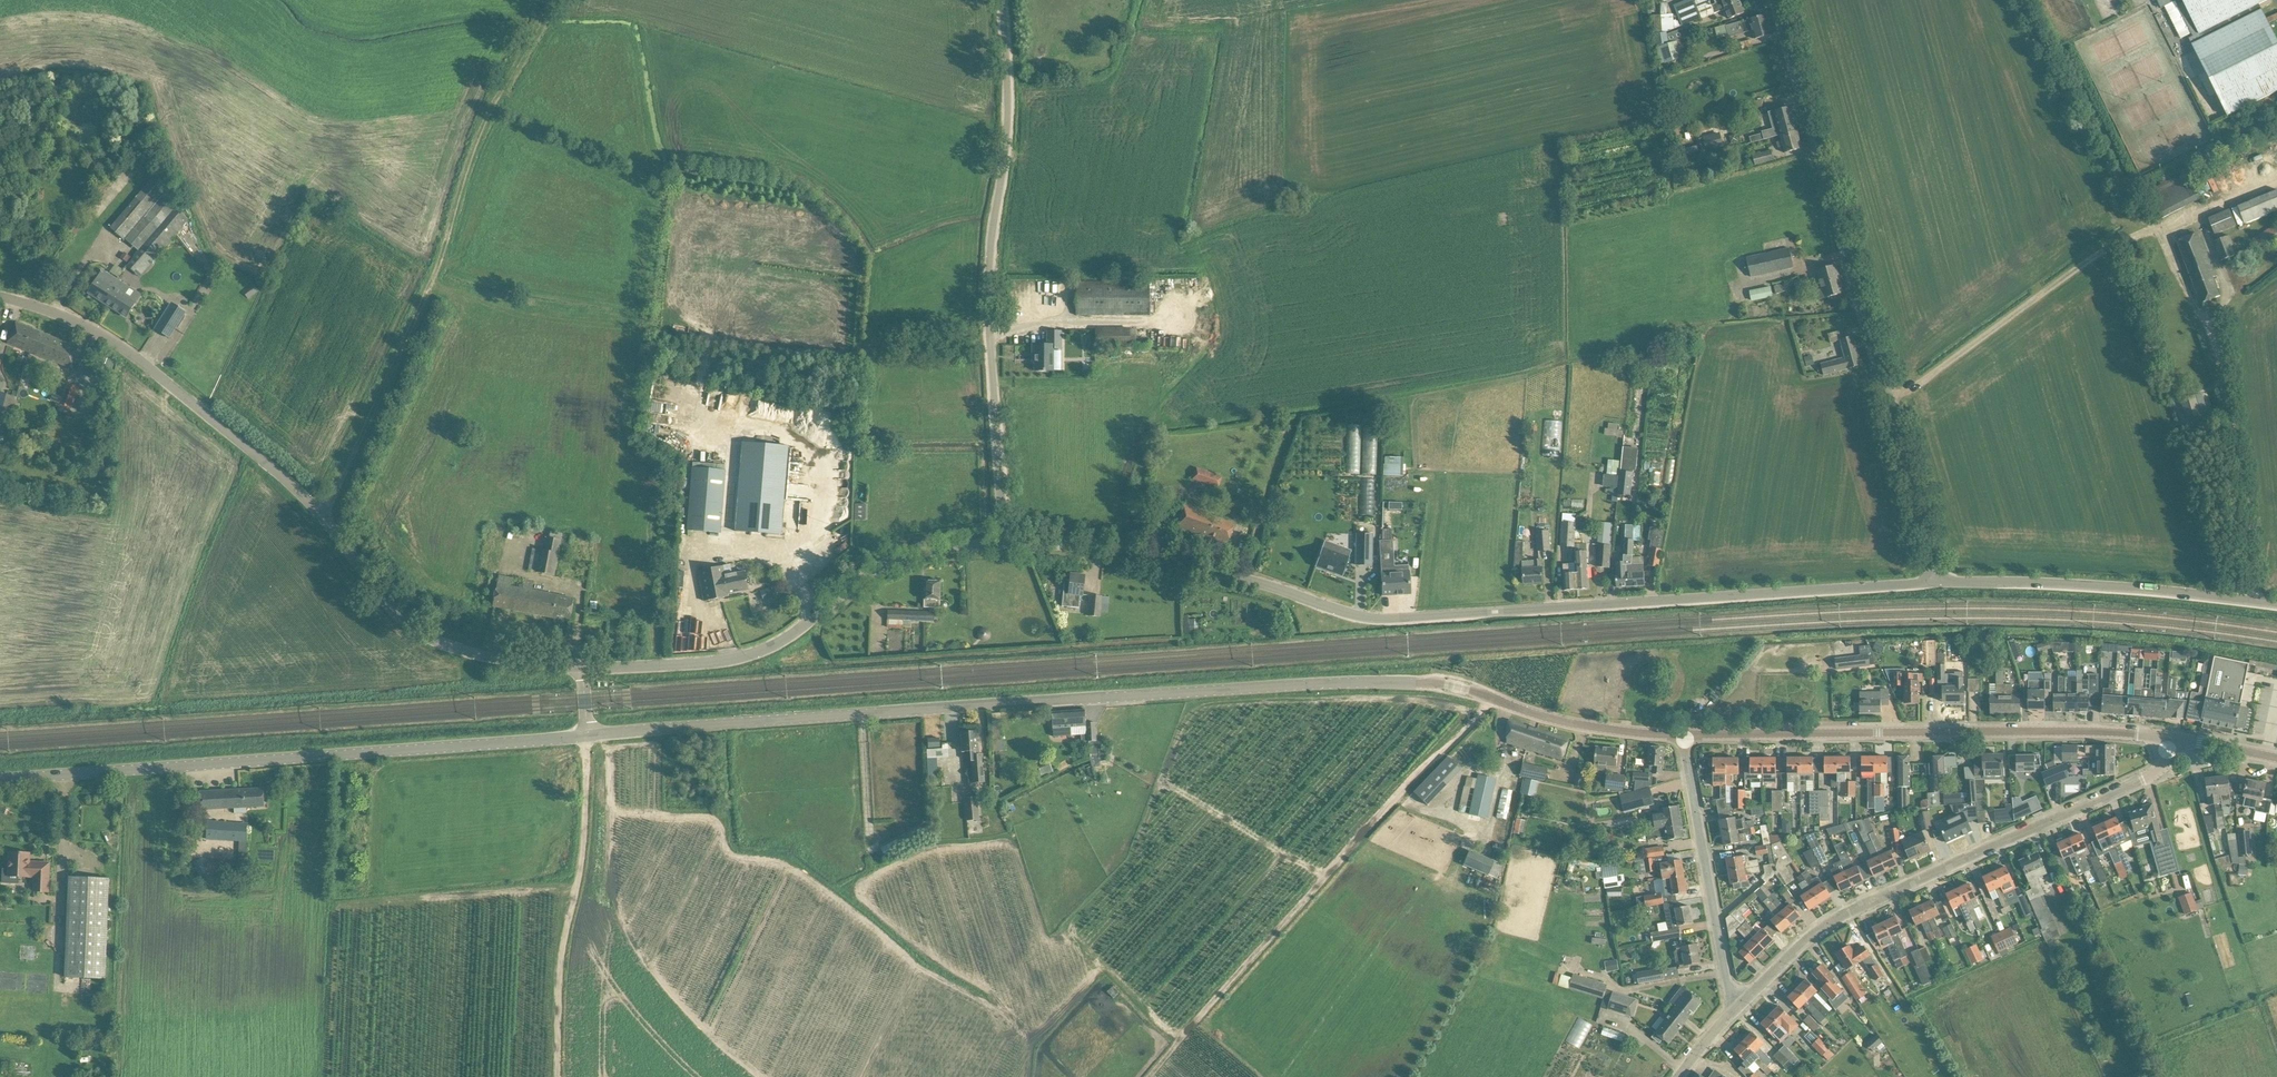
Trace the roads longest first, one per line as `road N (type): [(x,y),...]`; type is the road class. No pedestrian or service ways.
road 1 (tertiary): [(1940,583),(1370,618),(1140,554),(1004,544)]
road 2 (secondary): [(1457,687),(1292,685),(588,734)]
road 3 (unclassified): [(1940,583),(1775,0)]
road 4 (secondary): [(588,734),(0,779)]
road 5 (track): [(319,513),(438,268),(473,149),(549,0)]
road 6 (unclassified): [(1004,544),(988,320),(1008,113),(1002,0)]
road 7 (residential): [(1733,1012),(1827,925),(2155,773),(2172,738)]
road 8 (track): [(1493,698),(1150,1076)]
road 9 (secondary): [(2172,738),(2085,731),(1683,735)]
road 10 (tertiary): [(1004,544),(885,564),(751,655),(582,667)]
road 11 (unclassified): [(0,297),(107,338),(319,513)]
road 12 (track): [(558,1076),(564,944),(584,850),(588,734)]
road 13 (tertiary): [(2276,607),(2142,591),(1940,583)]
road 14 (unclassified): [(582,667),(520,662),(433,639),(403,618),(319,513)]
road 15 (residential): [(1733,1012),(1683,735)]
road 16 (track): [(2110,247),(1888,400)]
road 17 (secondary): [(1457,687),(1565,721),(1683,735)]

